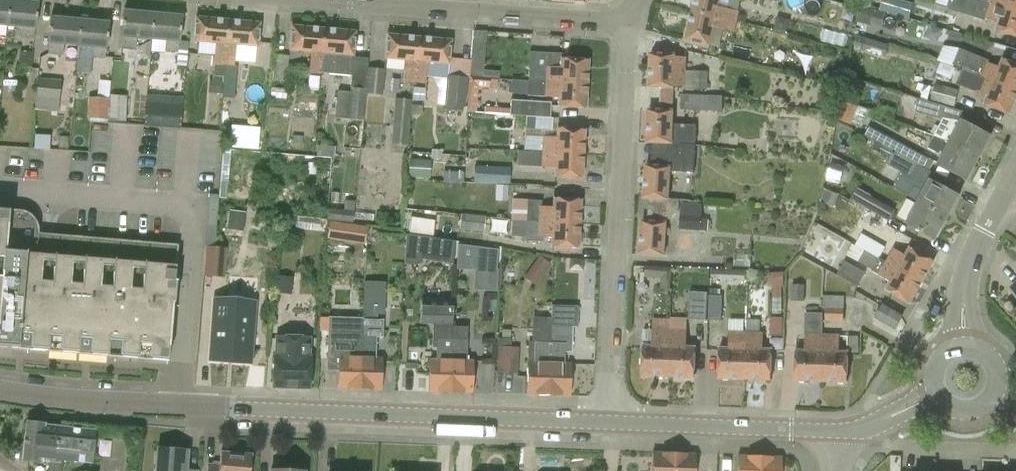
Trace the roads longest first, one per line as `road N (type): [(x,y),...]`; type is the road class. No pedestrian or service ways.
road 1 (tertiary): [(0,392),(610,422)]
road 2 (residential): [(610,422),(626,25)]
road 3 (residential): [(626,25),(335,0)]
road 4 (tertiary): [(610,422),(836,432)]
road 5 (residential): [(964,341),(970,269),(991,222)]

